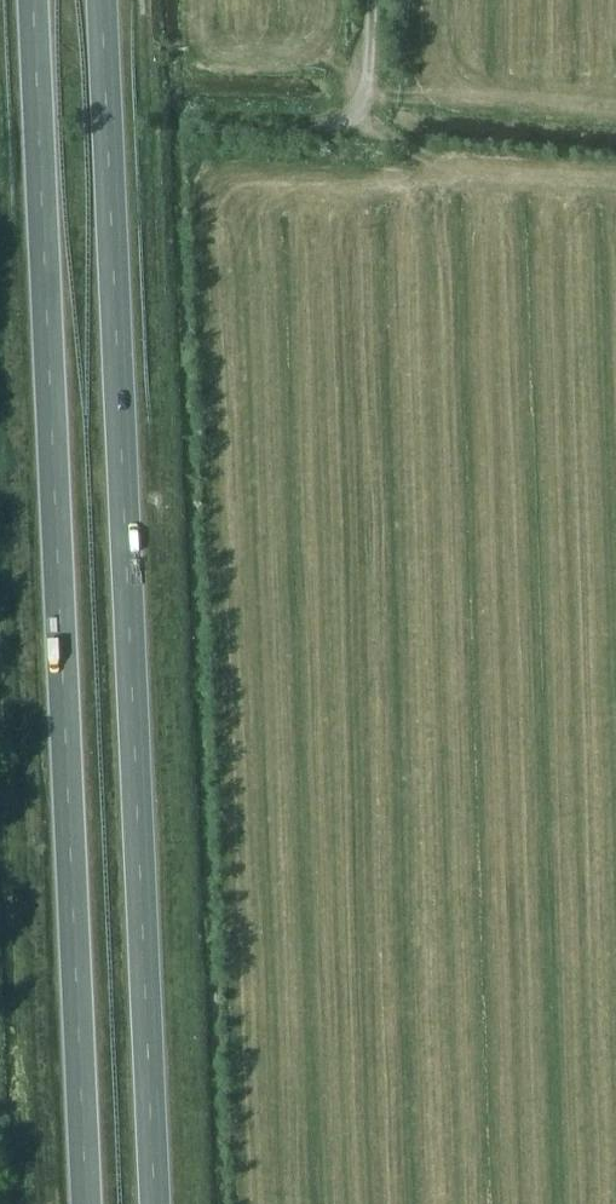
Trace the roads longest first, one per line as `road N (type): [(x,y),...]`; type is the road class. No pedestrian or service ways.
road 1 (trunk): [(32,0),(85,1203)]
road 2 (trunk): [(154,1203),(101,0)]
road 3 (track): [(198,131),(338,130),(377,86),(377,0)]

